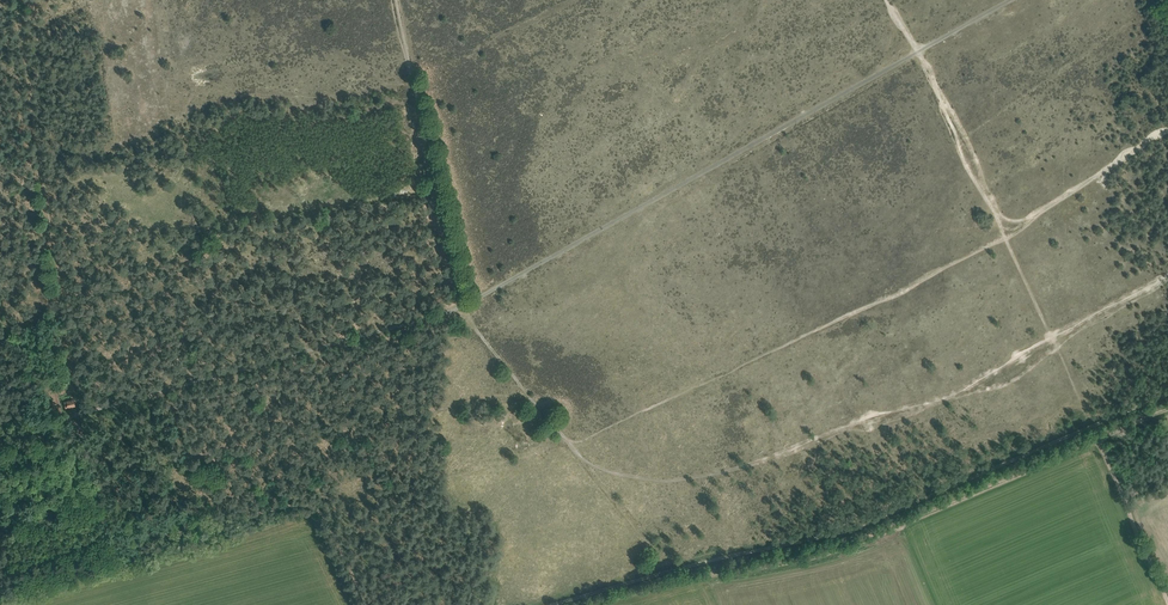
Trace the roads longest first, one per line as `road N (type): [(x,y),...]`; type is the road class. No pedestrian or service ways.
road 1 (track): [(559,604),(833,533),(1092,427)]
road 2 (track): [(1054,343),(987,386),(721,473),(693,478),(616,469),(571,445)]
road 3 (track): [(74,416),(100,515),(154,534),(305,506),(321,515),(367,604)]
road 4 (track): [(397,0),(465,306)]
road 5 (track): [(1092,427),(1167,602)]
road 6 (track): [(571,445),(465,306)]

